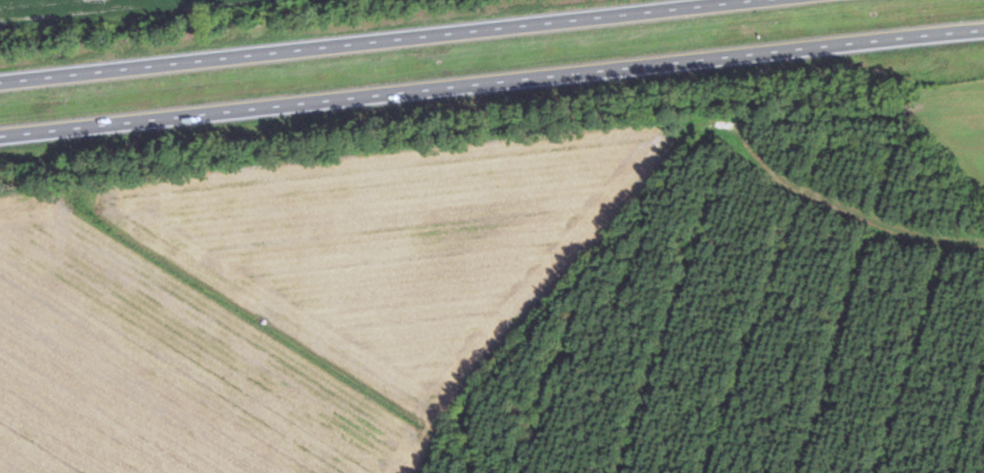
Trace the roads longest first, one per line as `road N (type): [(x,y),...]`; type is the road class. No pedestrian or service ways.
road 1 (motorway): [(0,134),(983,29)]
road 2 (motorway): [(750,0),(0,81)]

